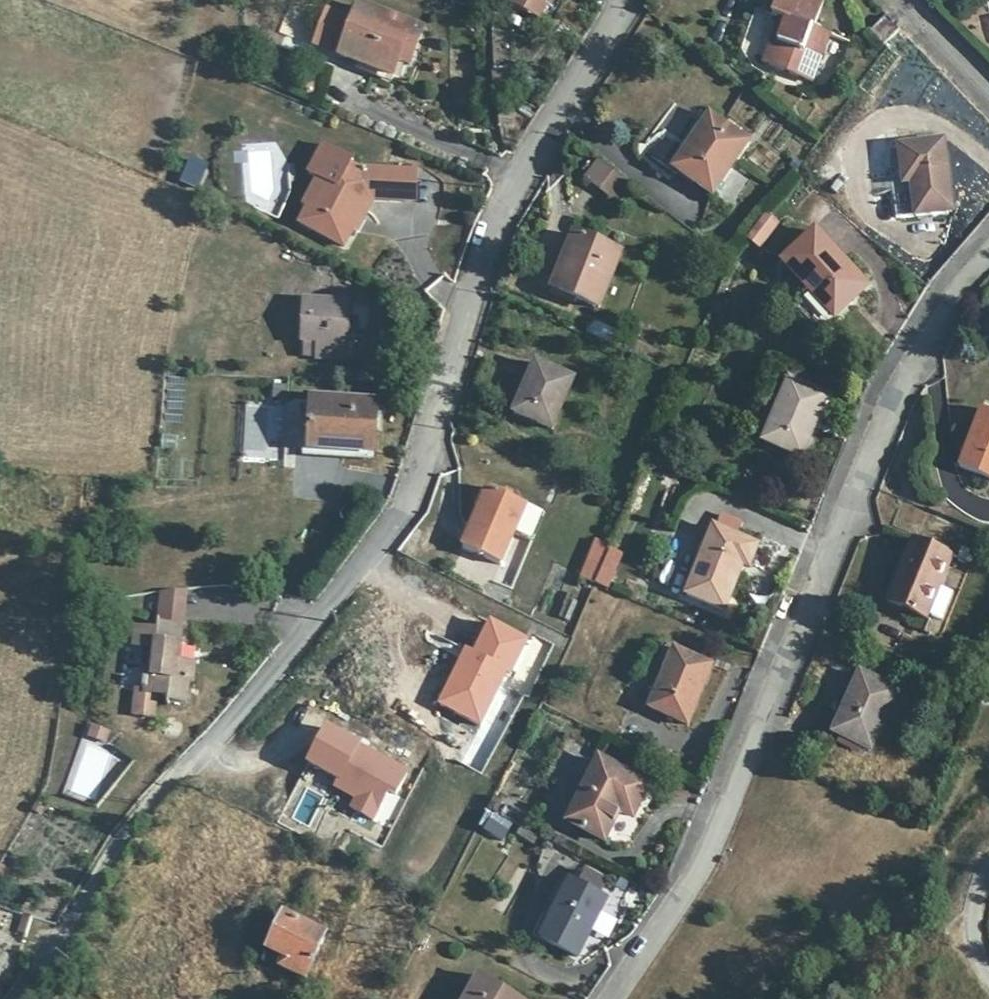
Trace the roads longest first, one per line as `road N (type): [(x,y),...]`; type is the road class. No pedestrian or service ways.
road 1 (residential): [(10,998),(126,825),(386,535),(427,444),(503,188),(627,0)]
road 2 (residential): [(616,998),(687,889),(940,311),(988,257)]
road 3 (residential): [(988,974),(975,954),(968,904),(988,859)]
road 4 (residential): [(988,86),(903,0)]

